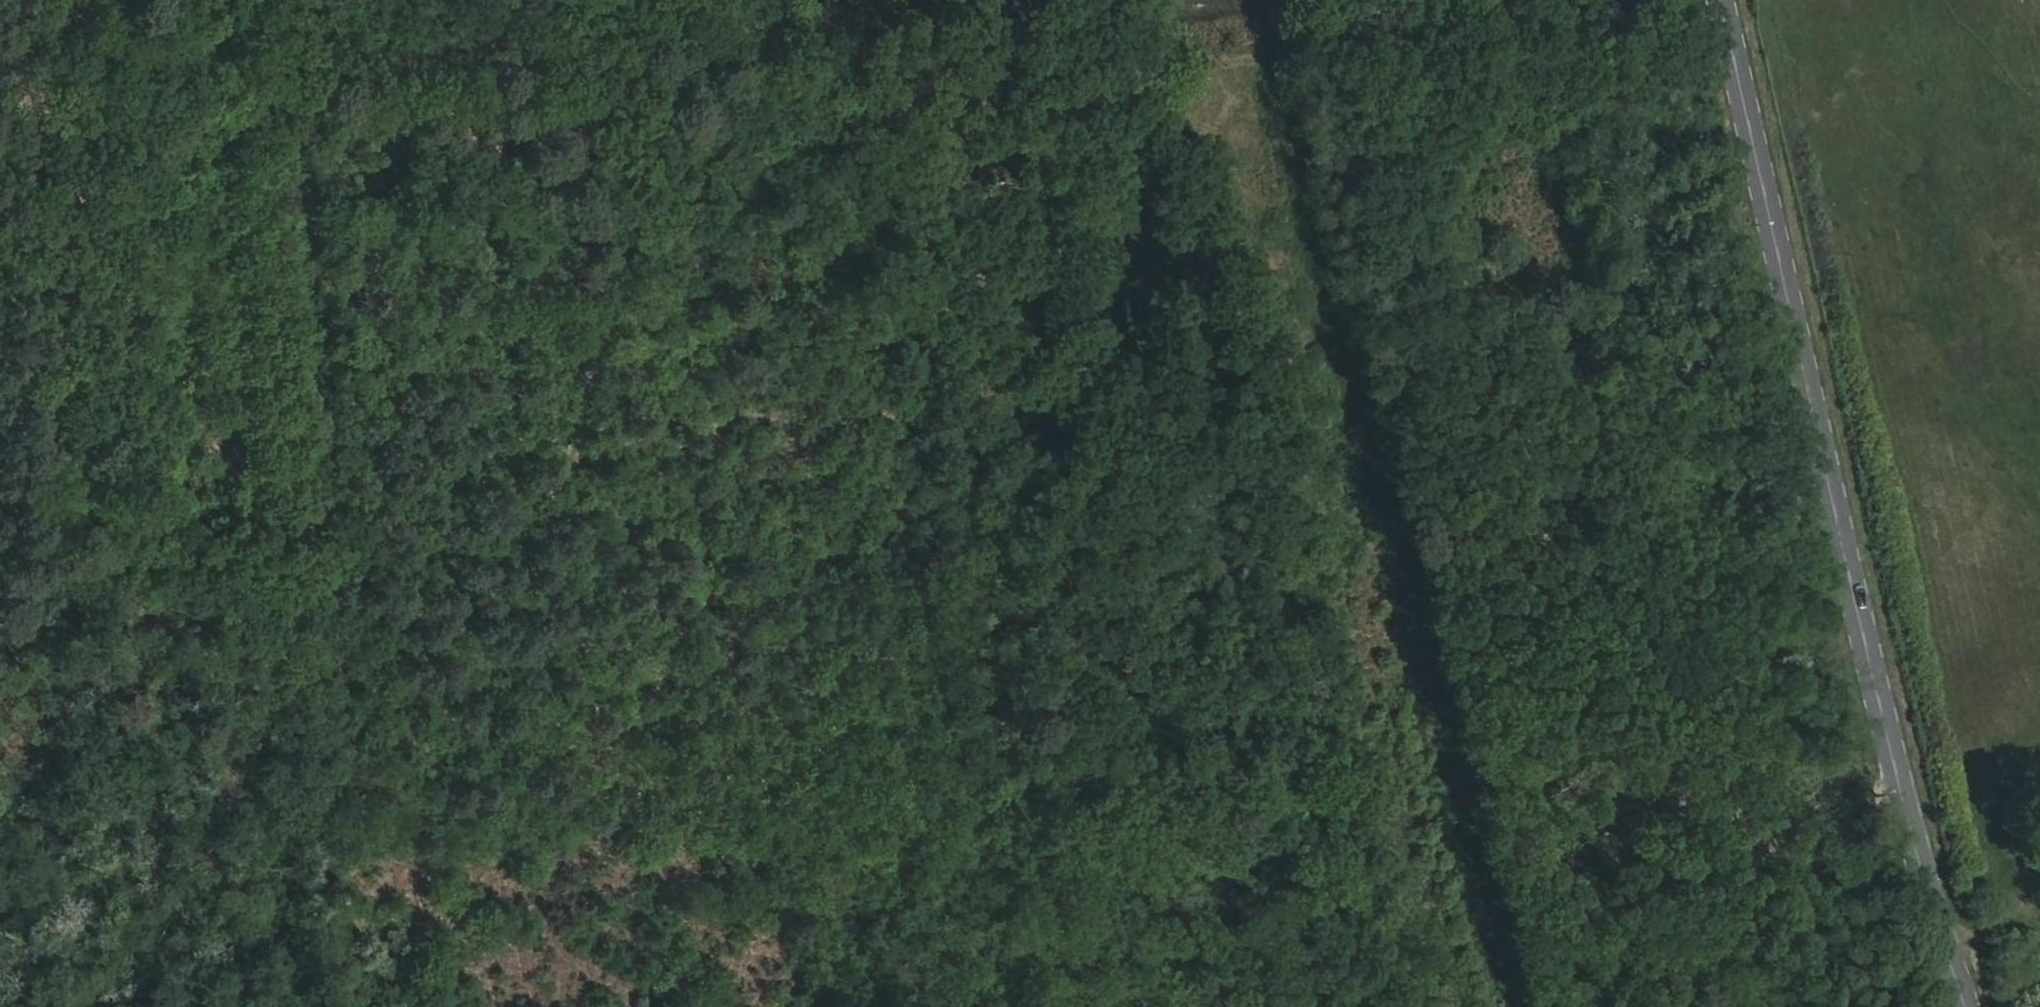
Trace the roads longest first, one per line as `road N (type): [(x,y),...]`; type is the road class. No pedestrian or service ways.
road 1 (secondary): [(1725,0),(1964,1006)]

